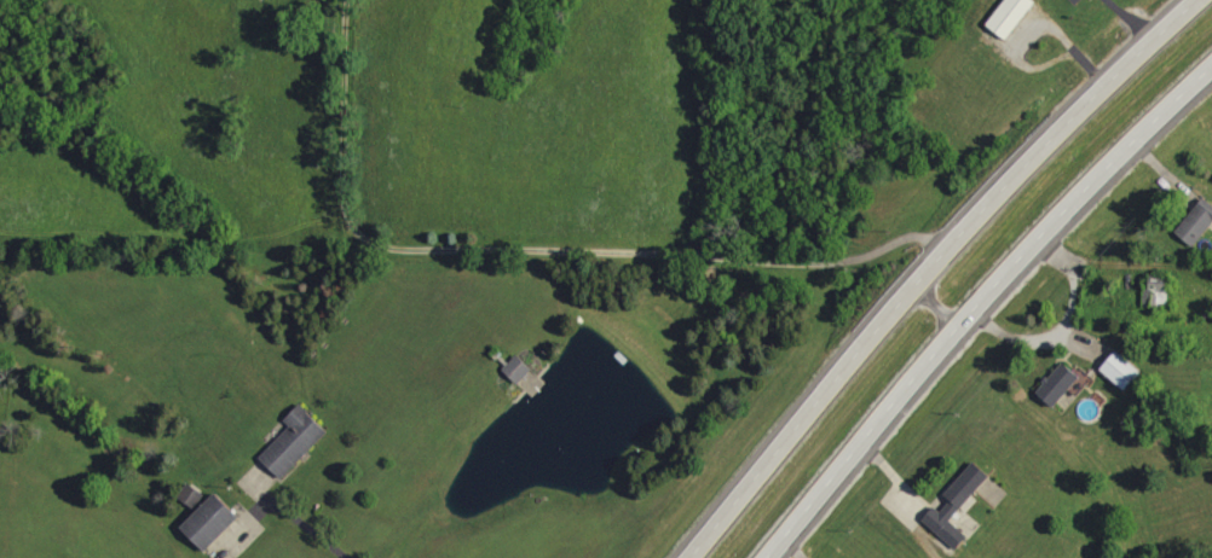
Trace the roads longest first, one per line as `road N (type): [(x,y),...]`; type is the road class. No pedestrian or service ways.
road 1 (primary): [(1203,0),(1016,176),(695,557)]
road 2 (primary): [(772,557),(1035,245),(1211,70)]

